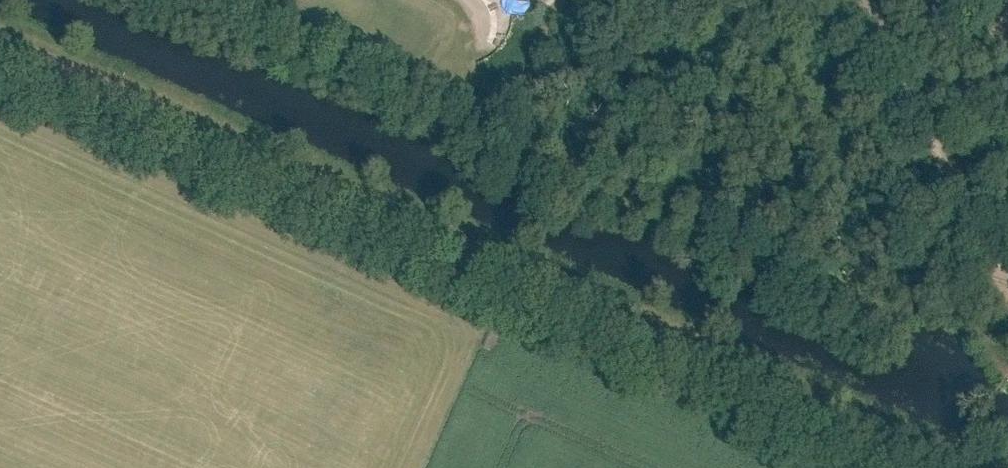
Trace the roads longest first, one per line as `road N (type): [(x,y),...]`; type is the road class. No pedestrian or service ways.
road 1 (tertiary): [(956,467),(0,40)]

